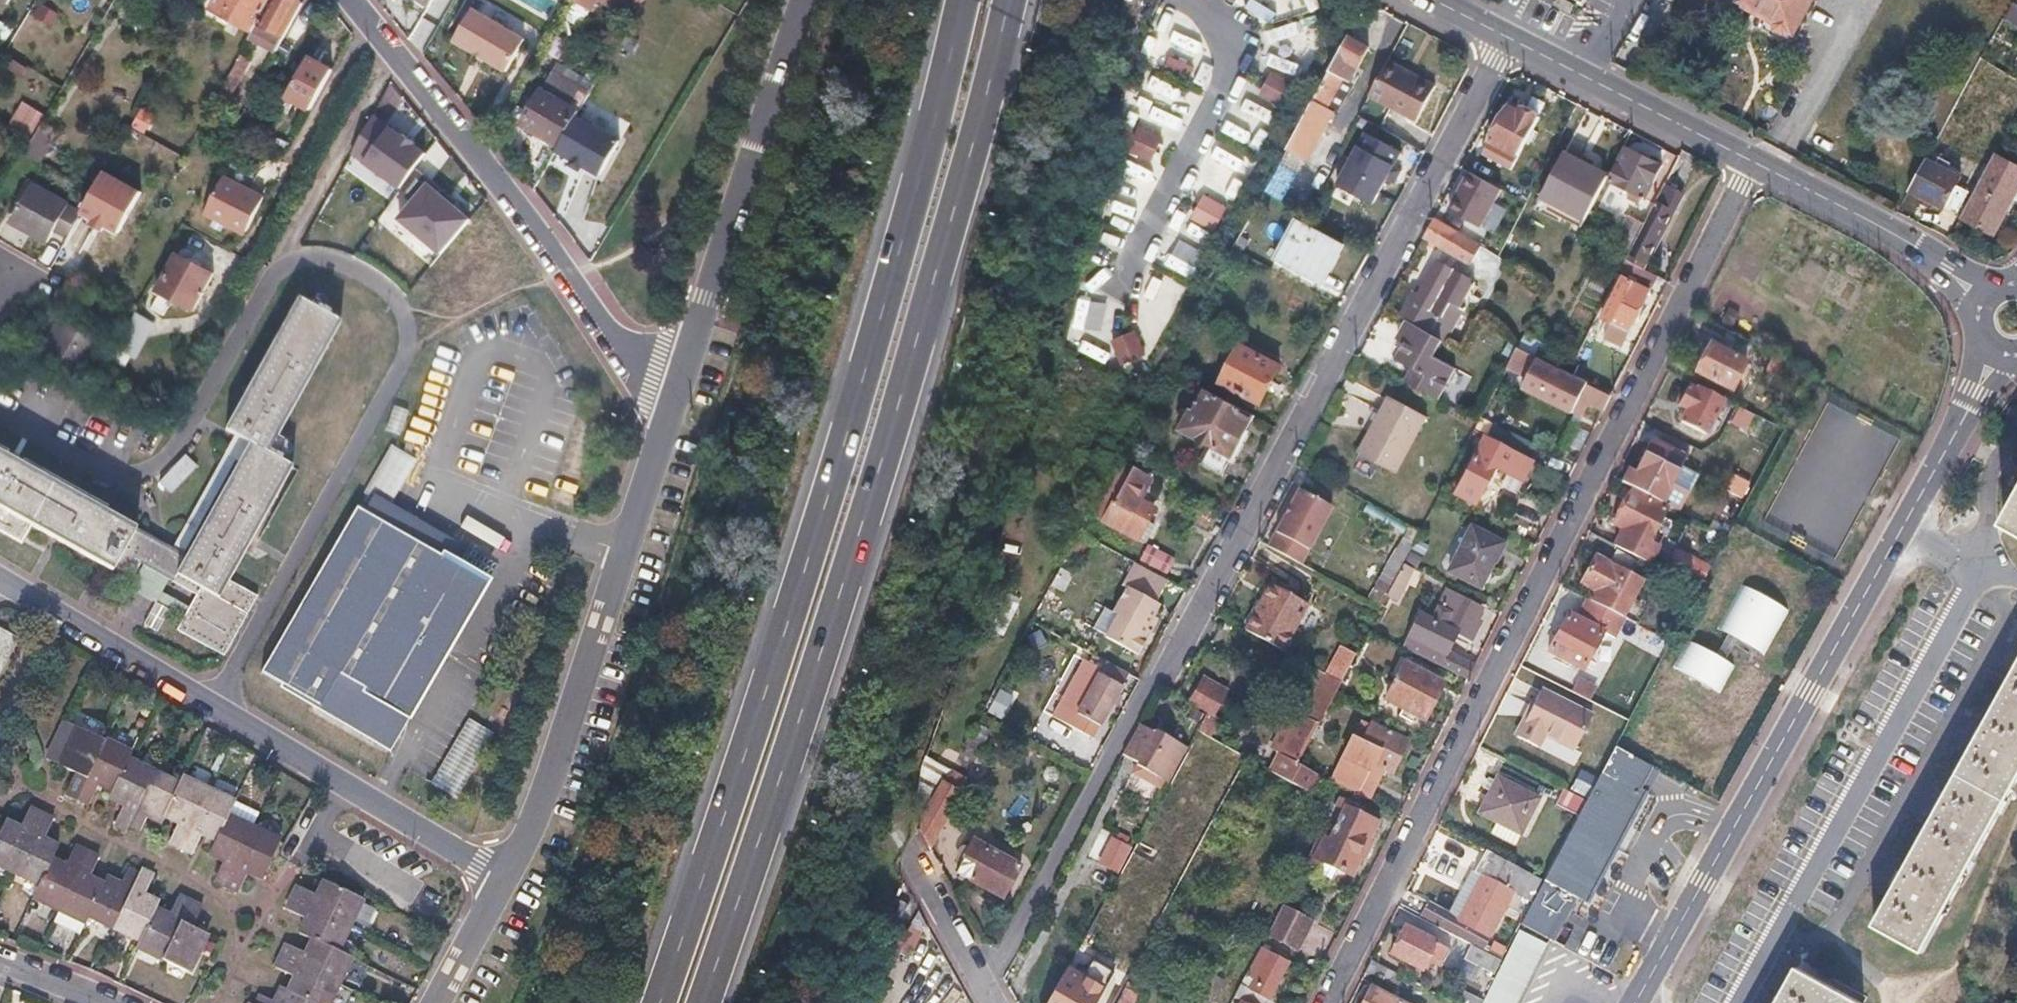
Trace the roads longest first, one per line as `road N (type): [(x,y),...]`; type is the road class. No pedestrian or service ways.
road 1 (residential): [(985,988),(1150,681),(1170,665),(1506,39)]
road 2 (motorway): [(701,1002),(958,203),(1010,0)]
road 3 (motorway): [(964,0),(905,227),(656,1002)]
road 4 (residential): [(1324,1002),(1751,160)]
road 5 (residential): [(218,700),(406,355),(404,309),(359,270),(304,257),(279,266),(196,441),(164,482)]
road 6 (residential): [(1905,525),(1984,566),(1741,1002)]
road 7 (tertiary): [(1636,1002),(1905,525)]
road 8 (residential): [(349,0),(582,287),(660,401),(671,432)]
road 9 (residential): [(516,874),(632,564),(671,432)]
road 10 (residential): [(671,432),(810,0)]
road 11 (residential): [(218,700),(516,874)]
road 12 (residential): [(0,781),(259,918)]
road 13 (residential): [(0,576),(218,700)]
road 14 (tertiary): [(1751,160),(1945,267)]
road 15 (residential): [(0,422),(133,499),(164,482)]
road 16 (tertiary): [(1587,78),(1751,160)]
road 17 (tertiary): [(1905,525),(1978,391)]
road 18 (residential): [(985,988),(912,857)]
road 19 (residential): [(443,1002),(516,874)]

